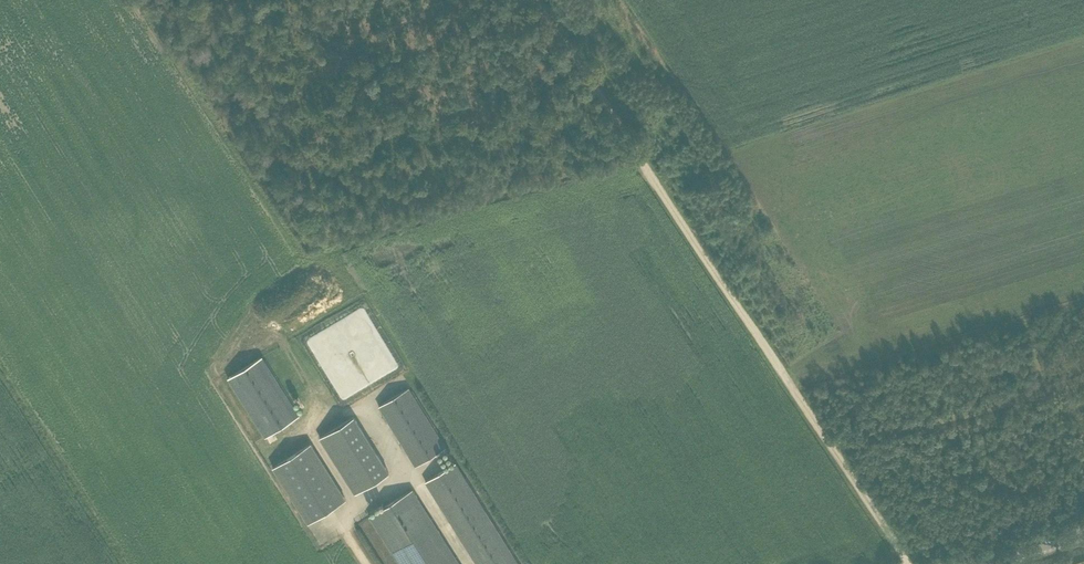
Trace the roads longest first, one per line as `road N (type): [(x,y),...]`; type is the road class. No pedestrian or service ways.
road 1 (track): [(913,563),(538,0)]

